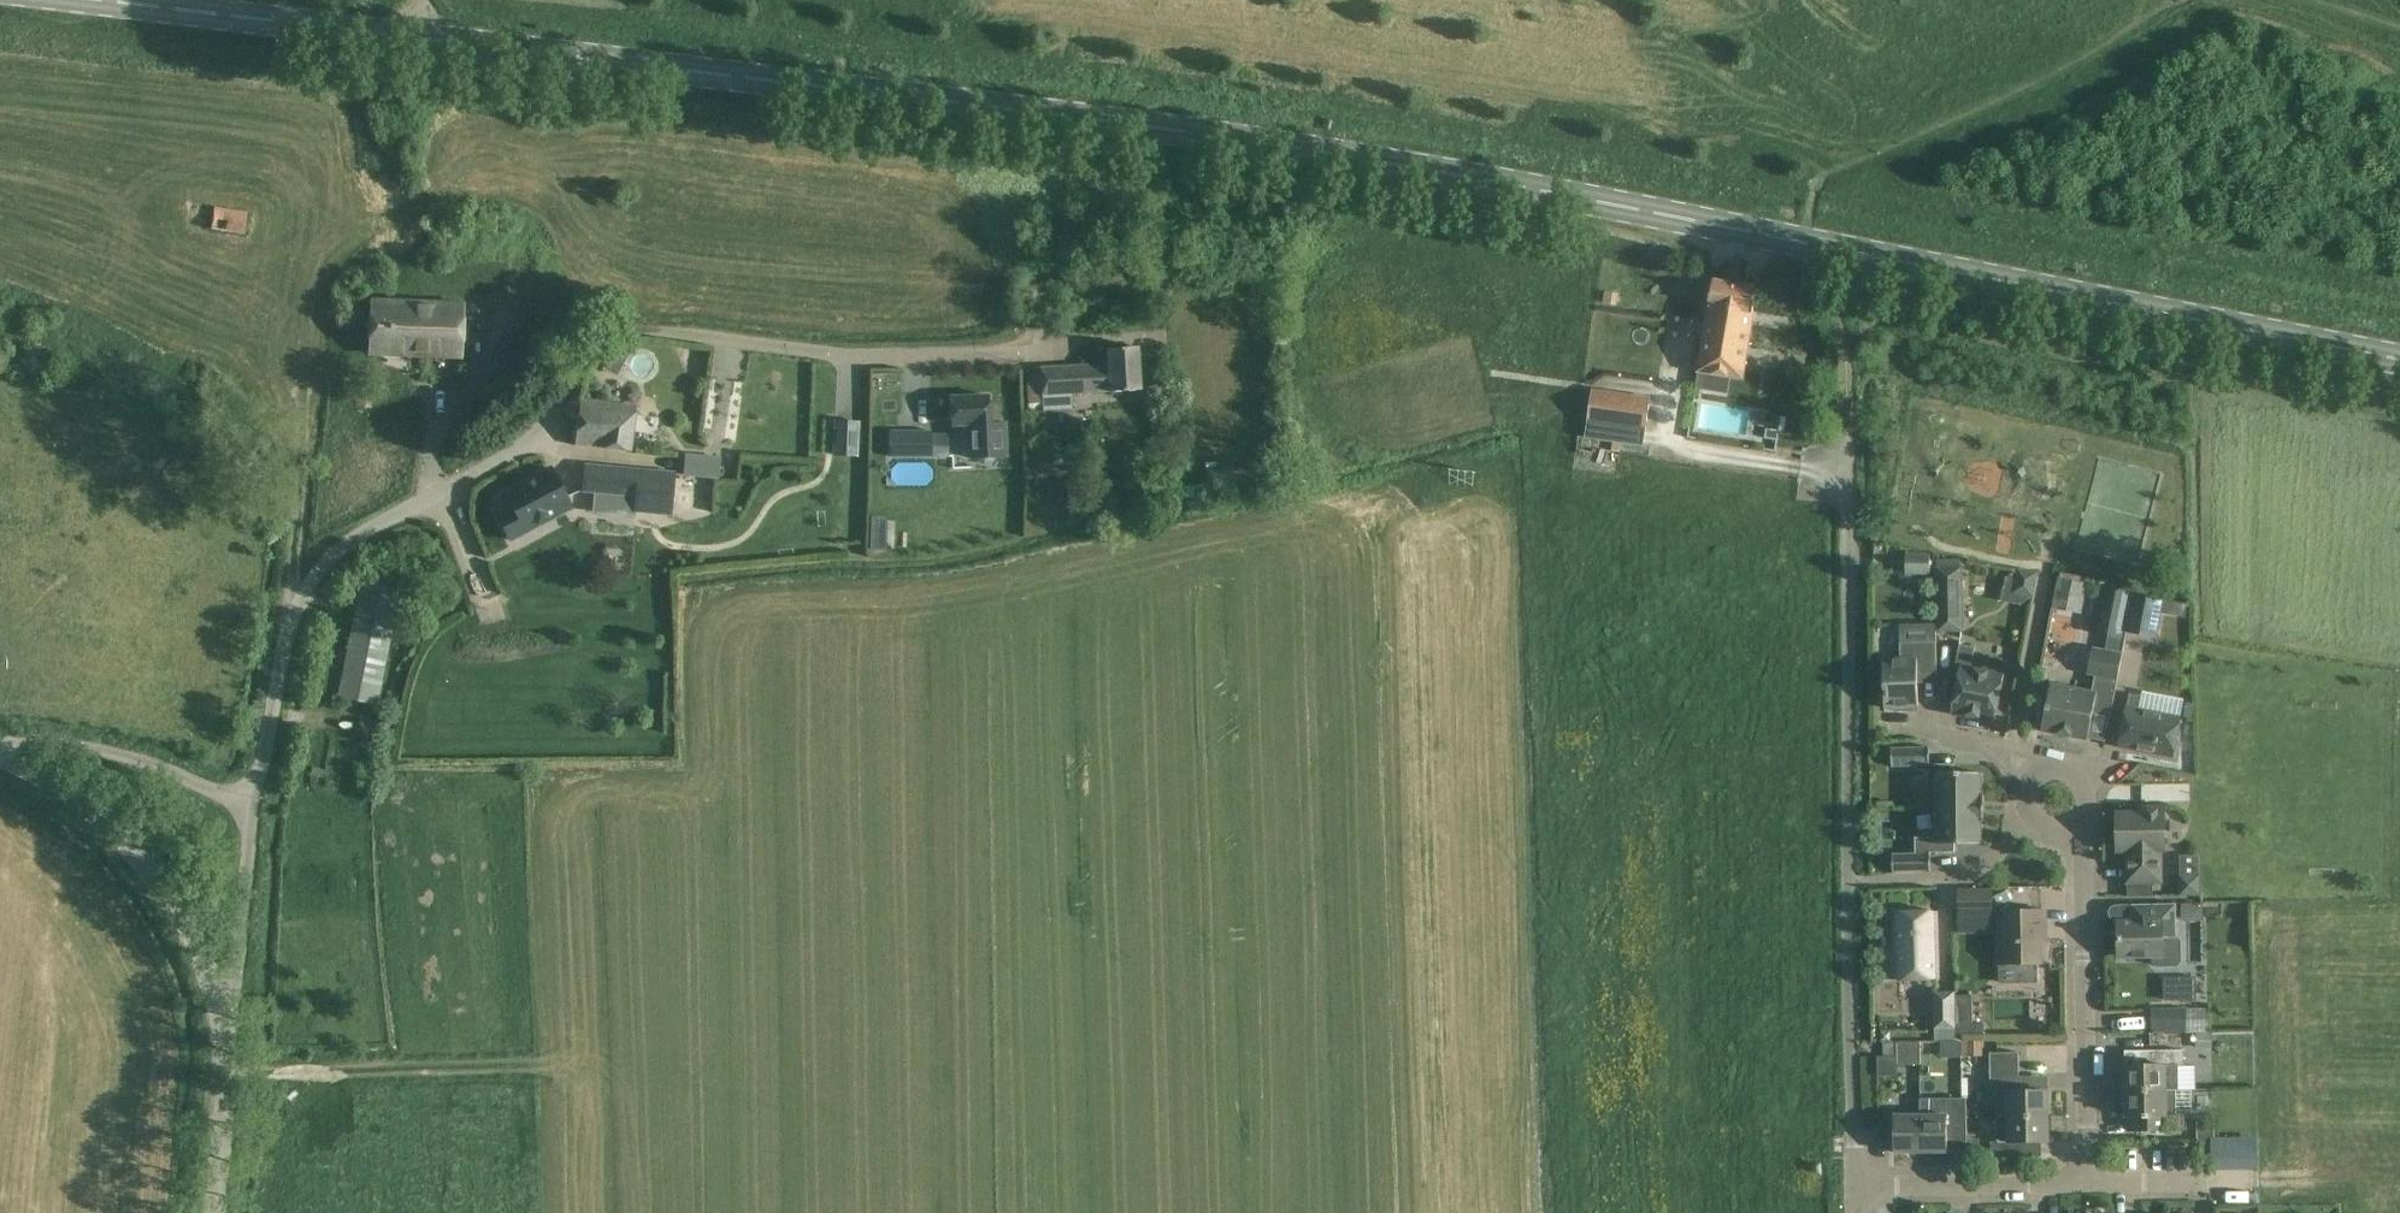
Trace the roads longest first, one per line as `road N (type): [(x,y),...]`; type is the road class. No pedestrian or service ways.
road 1 (secondary): [(2399,360),(1293,149),(103,0)]
road 2 (residential): [(258,806),(304,590),(336,550),(485,472),(612,337),(836,355),(1026,353)]
road 3 (residential): [(1672,791),(1517,815),(1489,802),(1431,736),(1391,709),(1273,698),(1208,704),(1104,692)]
road 4 (residential): [(1672,791),(1714,936),(1714,965),(1693,1002),(1634,1037),(1609,1067),(1584,1129),(1589,1169)]
road 5 (unclassified): [(226,1090),(207,965),(157,874),(67,783),(0,749)]
road 6 (residential): [(1852,880),(1848,473)]
road 7 (residential): [(2086,1187),(2084,829)]
road 8 (residential): [(1854,1190),(1852,880)]
road 9 (residential): [(226,1090),(258,806)]
road 10 (residential): [(258,806),(126,754),(74,743),(0,746)]
road 11 (residential): [(1589,1169),(1854,1190)]
road 12 (residential): [(1854,1190),(2086,1187)]
road 13 (residential): [(2030,816),(2003,854),(1969,874),(1852,880)]
road 14 (residential): [(1804,766),(1672,791)]
road 15 (unclassified): [(218,1212),(226,1090)]

